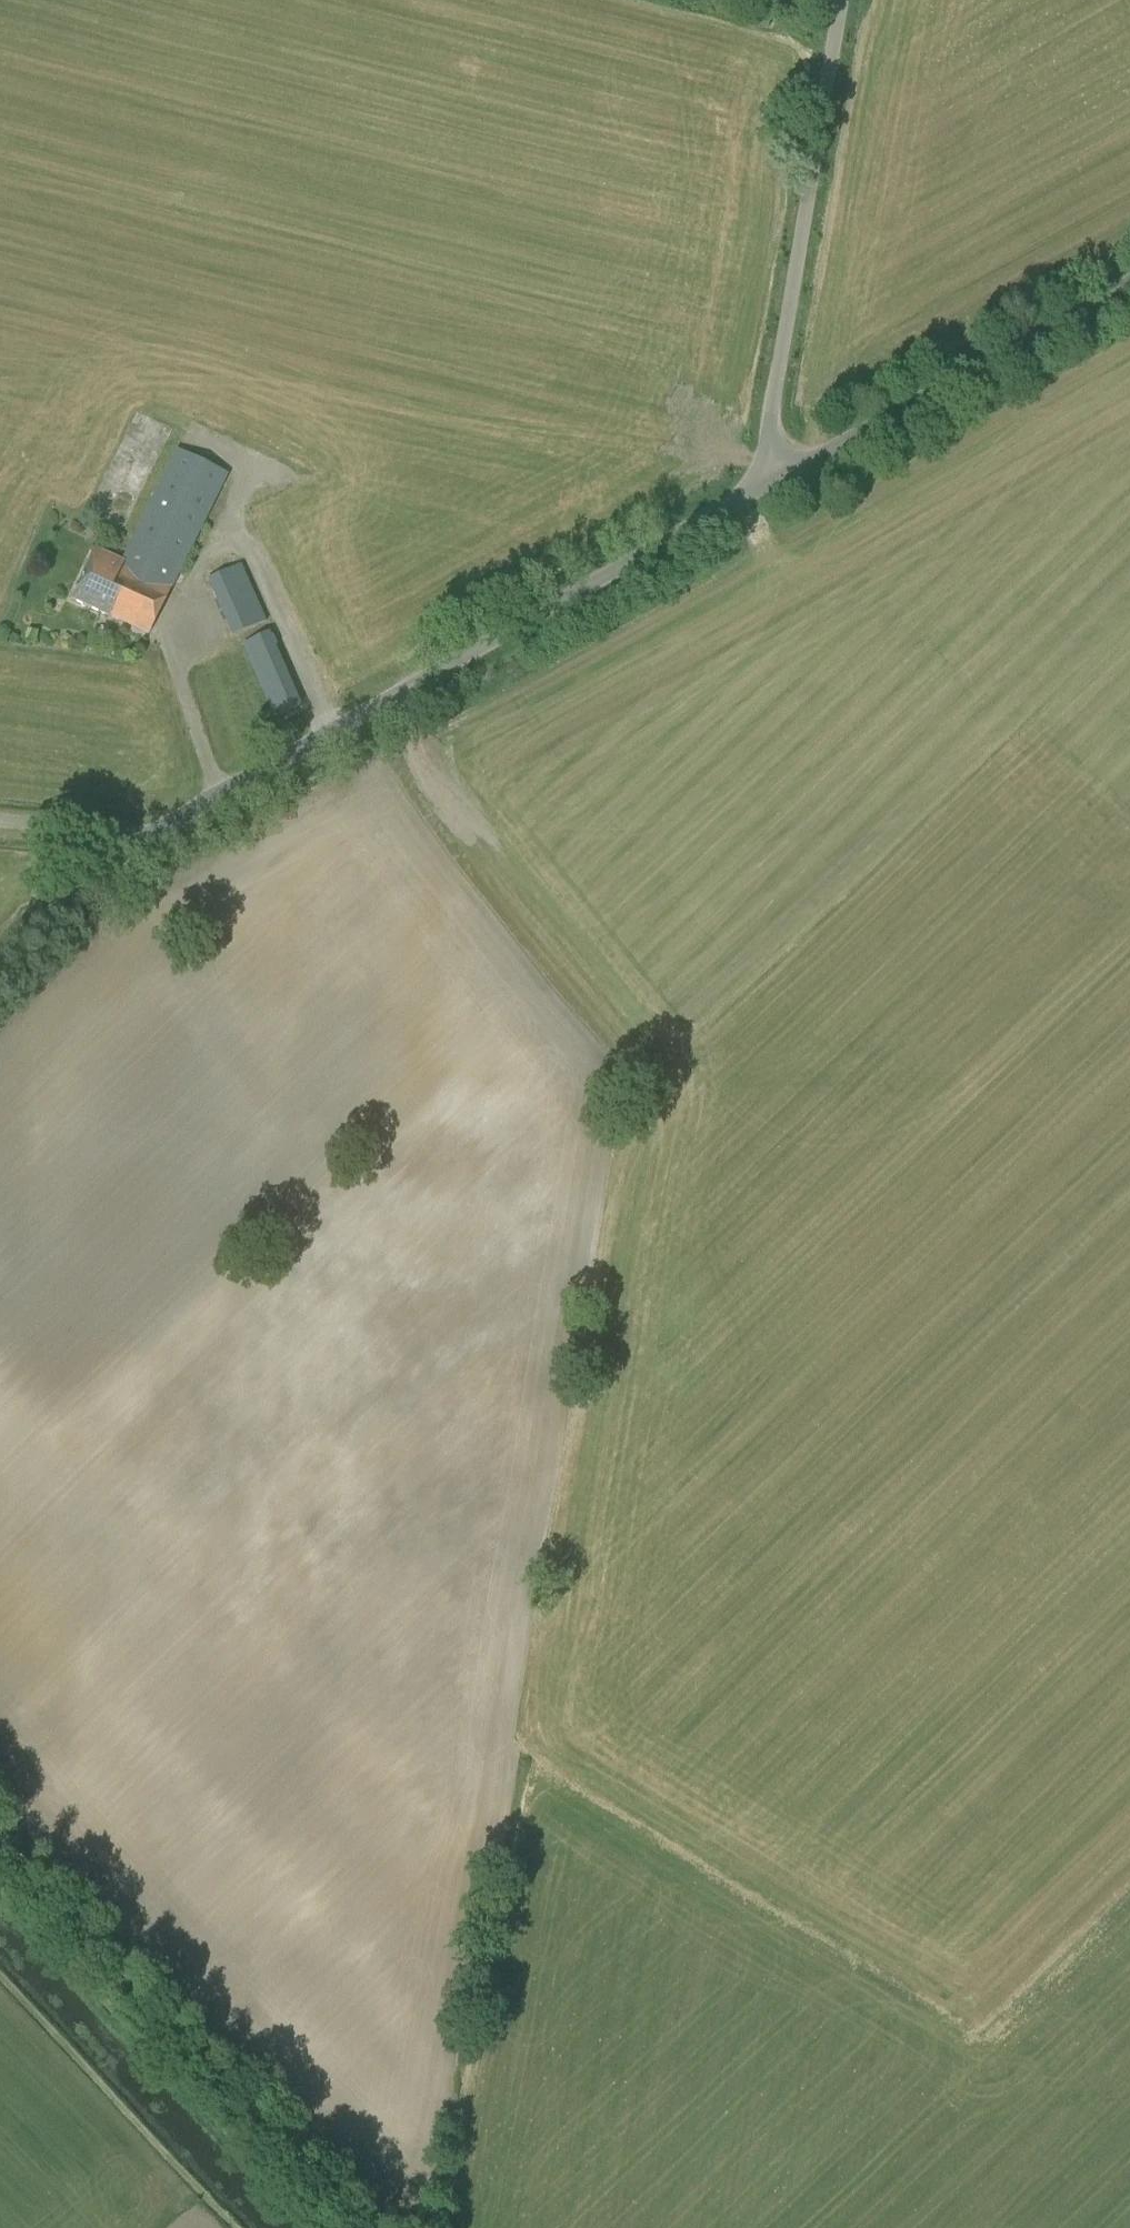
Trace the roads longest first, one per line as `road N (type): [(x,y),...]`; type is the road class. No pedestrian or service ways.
road 1 (unclassified): [(0,957),(151,827),(275,746),(759,476)]
road 2 (track): [(352,2227),(0,1853)]
road 3 (unclassified): [(759,476),(840,0)]
road 4 (unclassified): [(759,476),(1129,274)]

